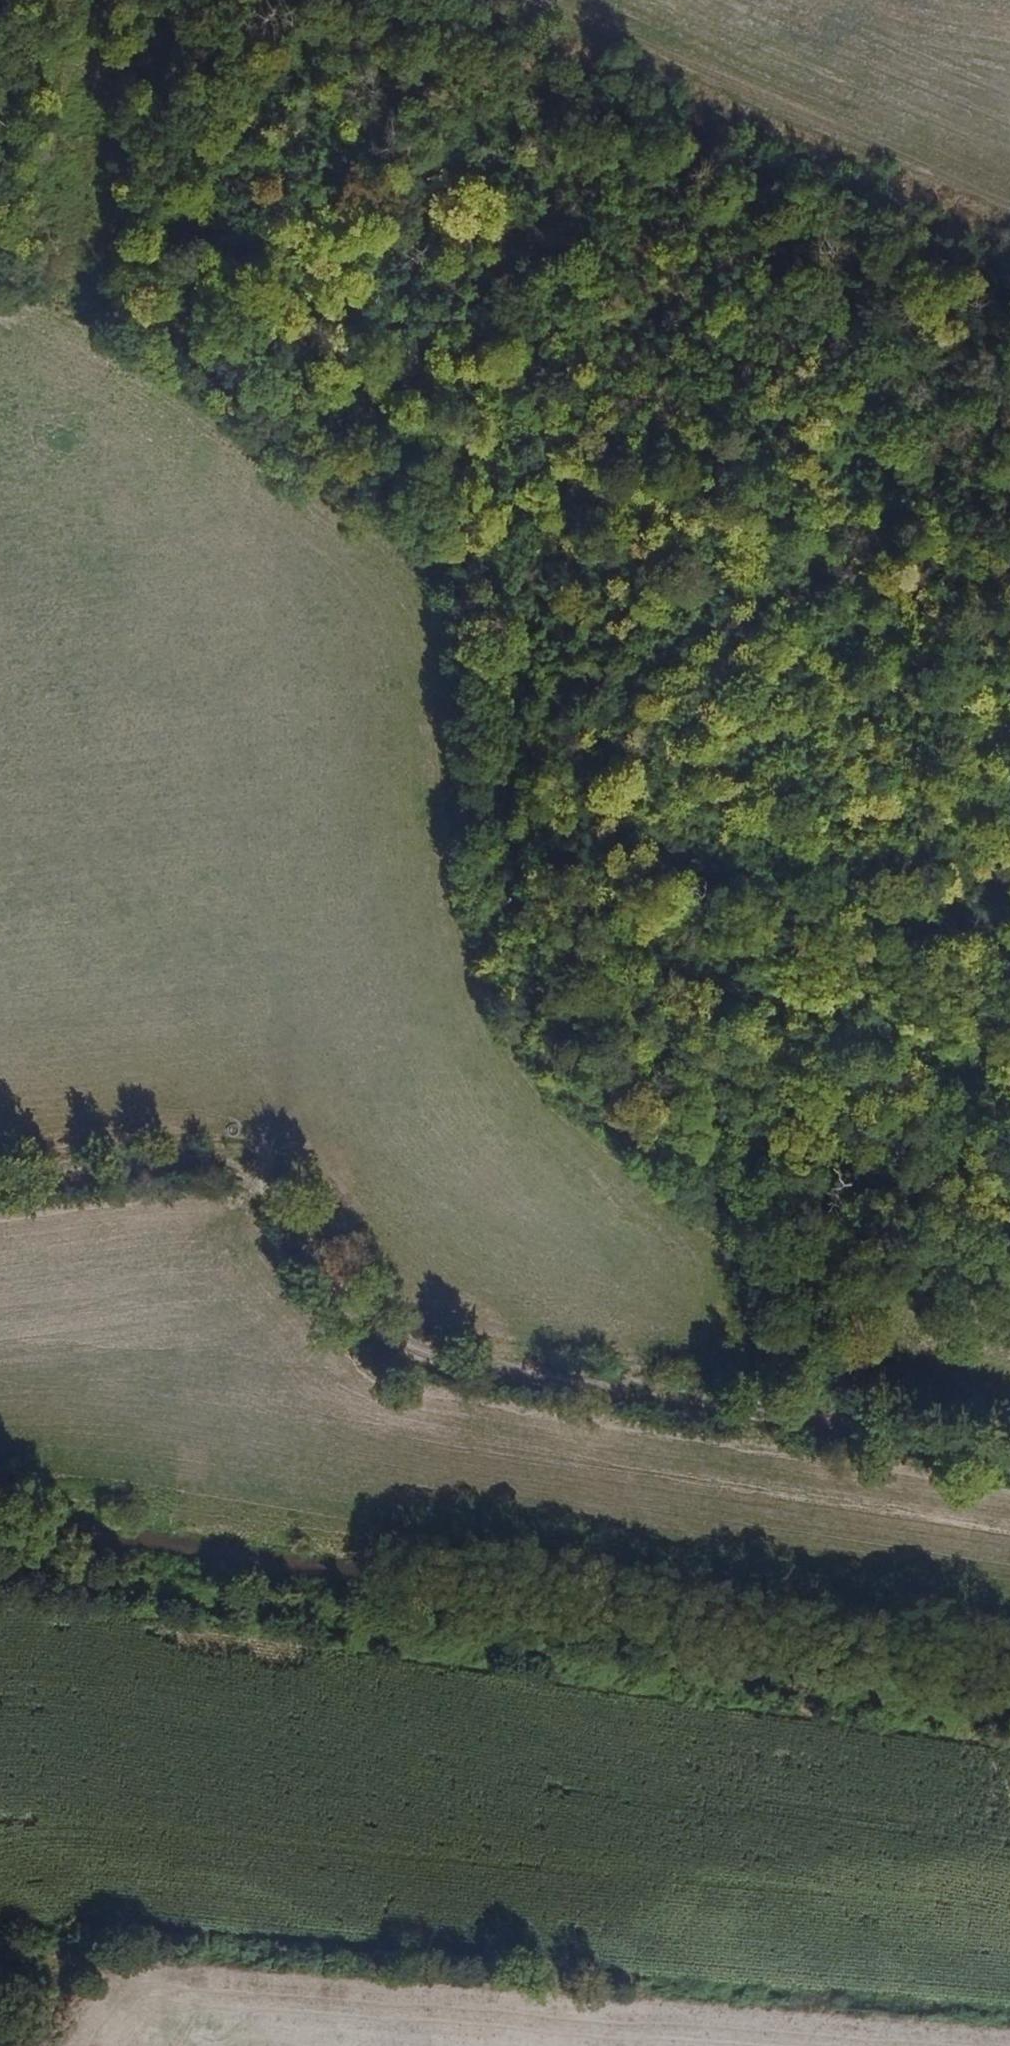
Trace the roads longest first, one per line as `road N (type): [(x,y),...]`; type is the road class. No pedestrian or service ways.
road 1 (track): [(0,1182),(203,1155),(238,1165),(259,1181),(383,1334),(438,1360),(1009,1452)]
road 2 (track): [(0,1575),(181,1595),(1009,1723)]
road 3 (track): [(547,0),(1009,220)]

